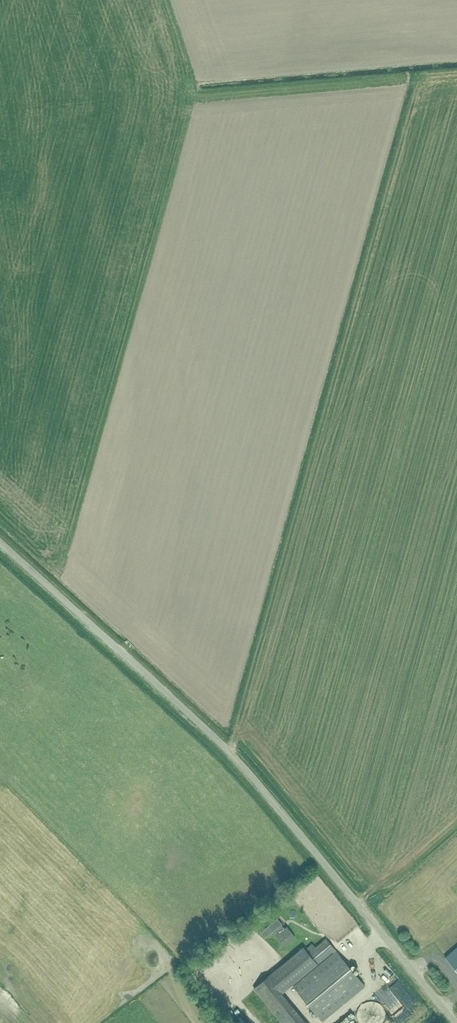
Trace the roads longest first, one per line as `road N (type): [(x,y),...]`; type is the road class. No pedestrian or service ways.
road 1 (unclassified): [(454,1022),(239,764),(0,544)]

